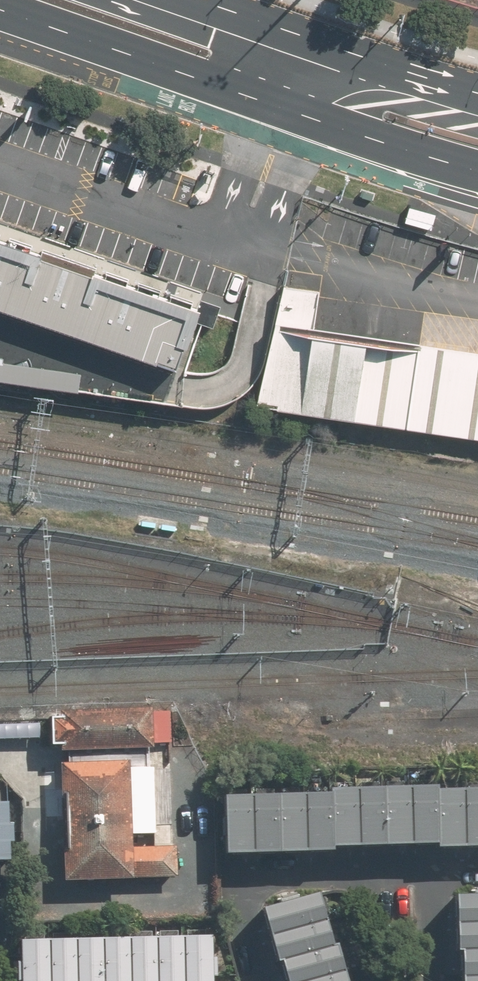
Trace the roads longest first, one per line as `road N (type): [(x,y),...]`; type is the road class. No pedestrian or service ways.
road 1 (primary): [(477,173),(0,8)]
road 2 (primary): [(205,0),(477,90)]
road 3 (residential): [(334,875),(234,881),(234,912),(255,980)]

